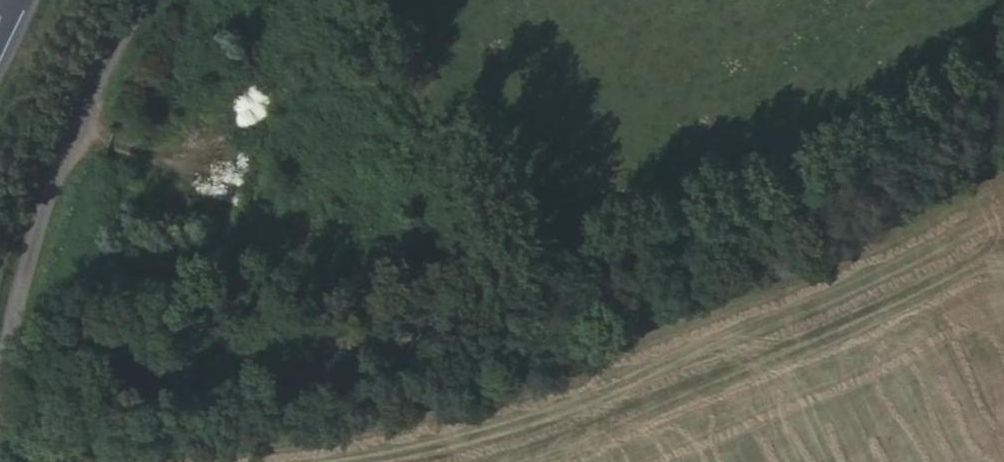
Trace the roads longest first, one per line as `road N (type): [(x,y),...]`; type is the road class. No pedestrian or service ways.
road 1 (residential): [(0,342),(47,169),(130,0)]

